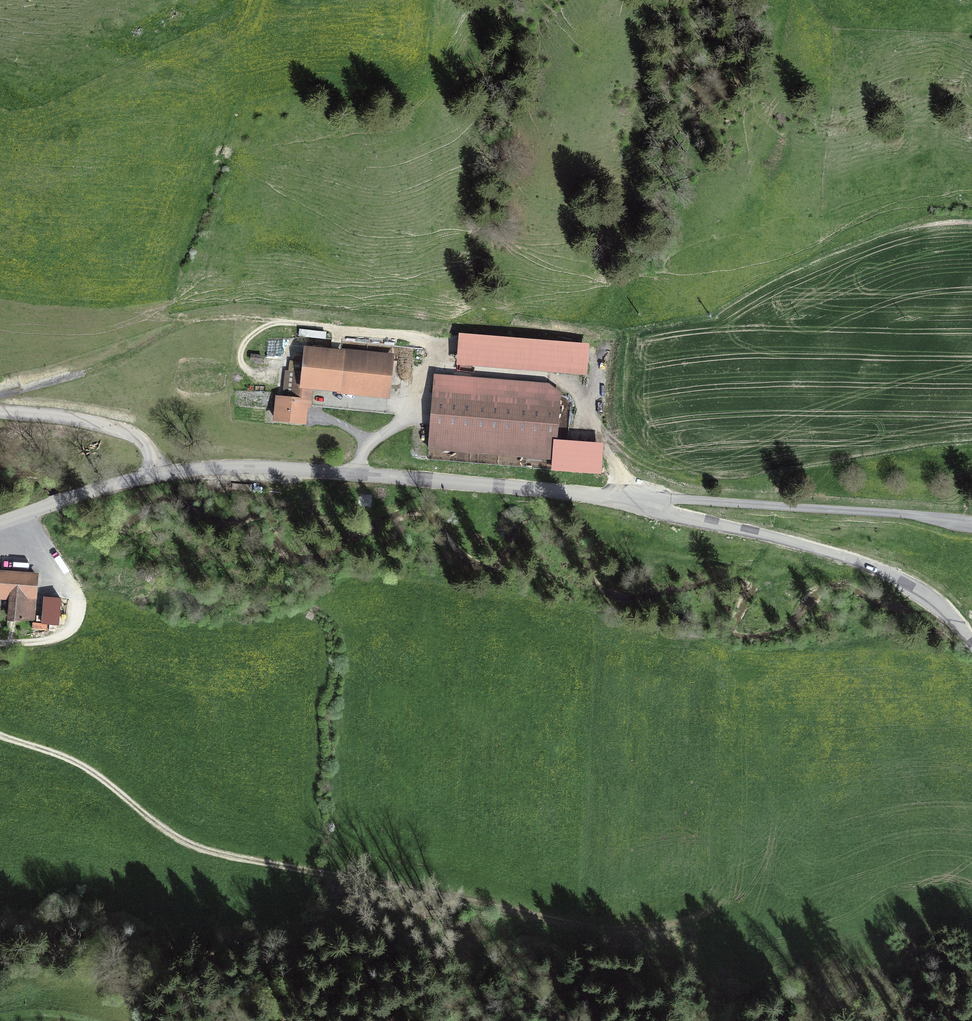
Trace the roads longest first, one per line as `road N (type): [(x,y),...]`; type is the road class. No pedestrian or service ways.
road 1 (track): [(0,737),(76,764),(179,842),(314,877),(643,935),(734,902)]
road 2 (unclassified): [(0,526),(122,483),(227,466),(637,499)]
road 3 (track): [(0,396),(210,319),(434,339),(411,412),(368,437),(356,474)]
road 4 (unclassified): [(971,643),(944,610),(894,576),(637,499)]
road 5 (unclassified): [(971,522),(637,499)]
road 6 (track): [(427,367),(559,380),(578,394),(609,450),(626,483),(621,497)]
road 7 (track): [(0,644),(55,638),(73,630),(80,612),(38,535),(14,520)]

